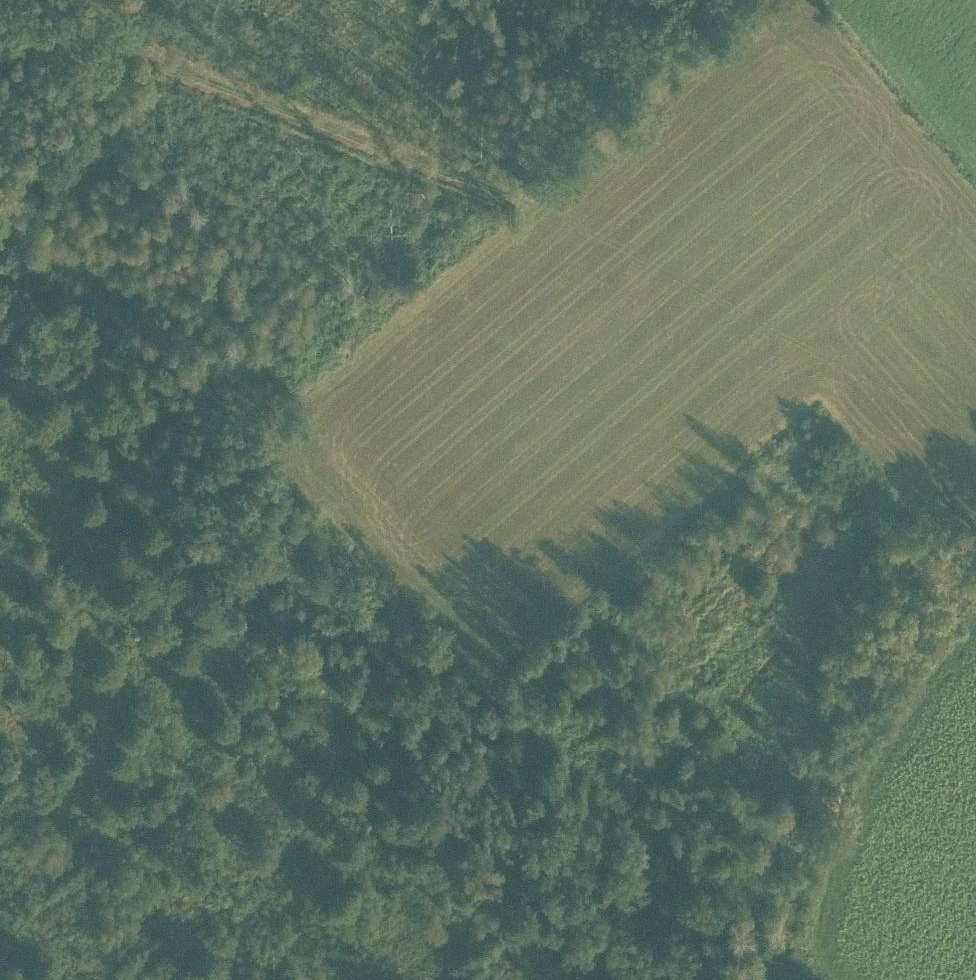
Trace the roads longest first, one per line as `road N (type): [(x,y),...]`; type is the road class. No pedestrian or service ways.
road 1 (track): [(771,975),(825,792),(858,730),(975,583)]

